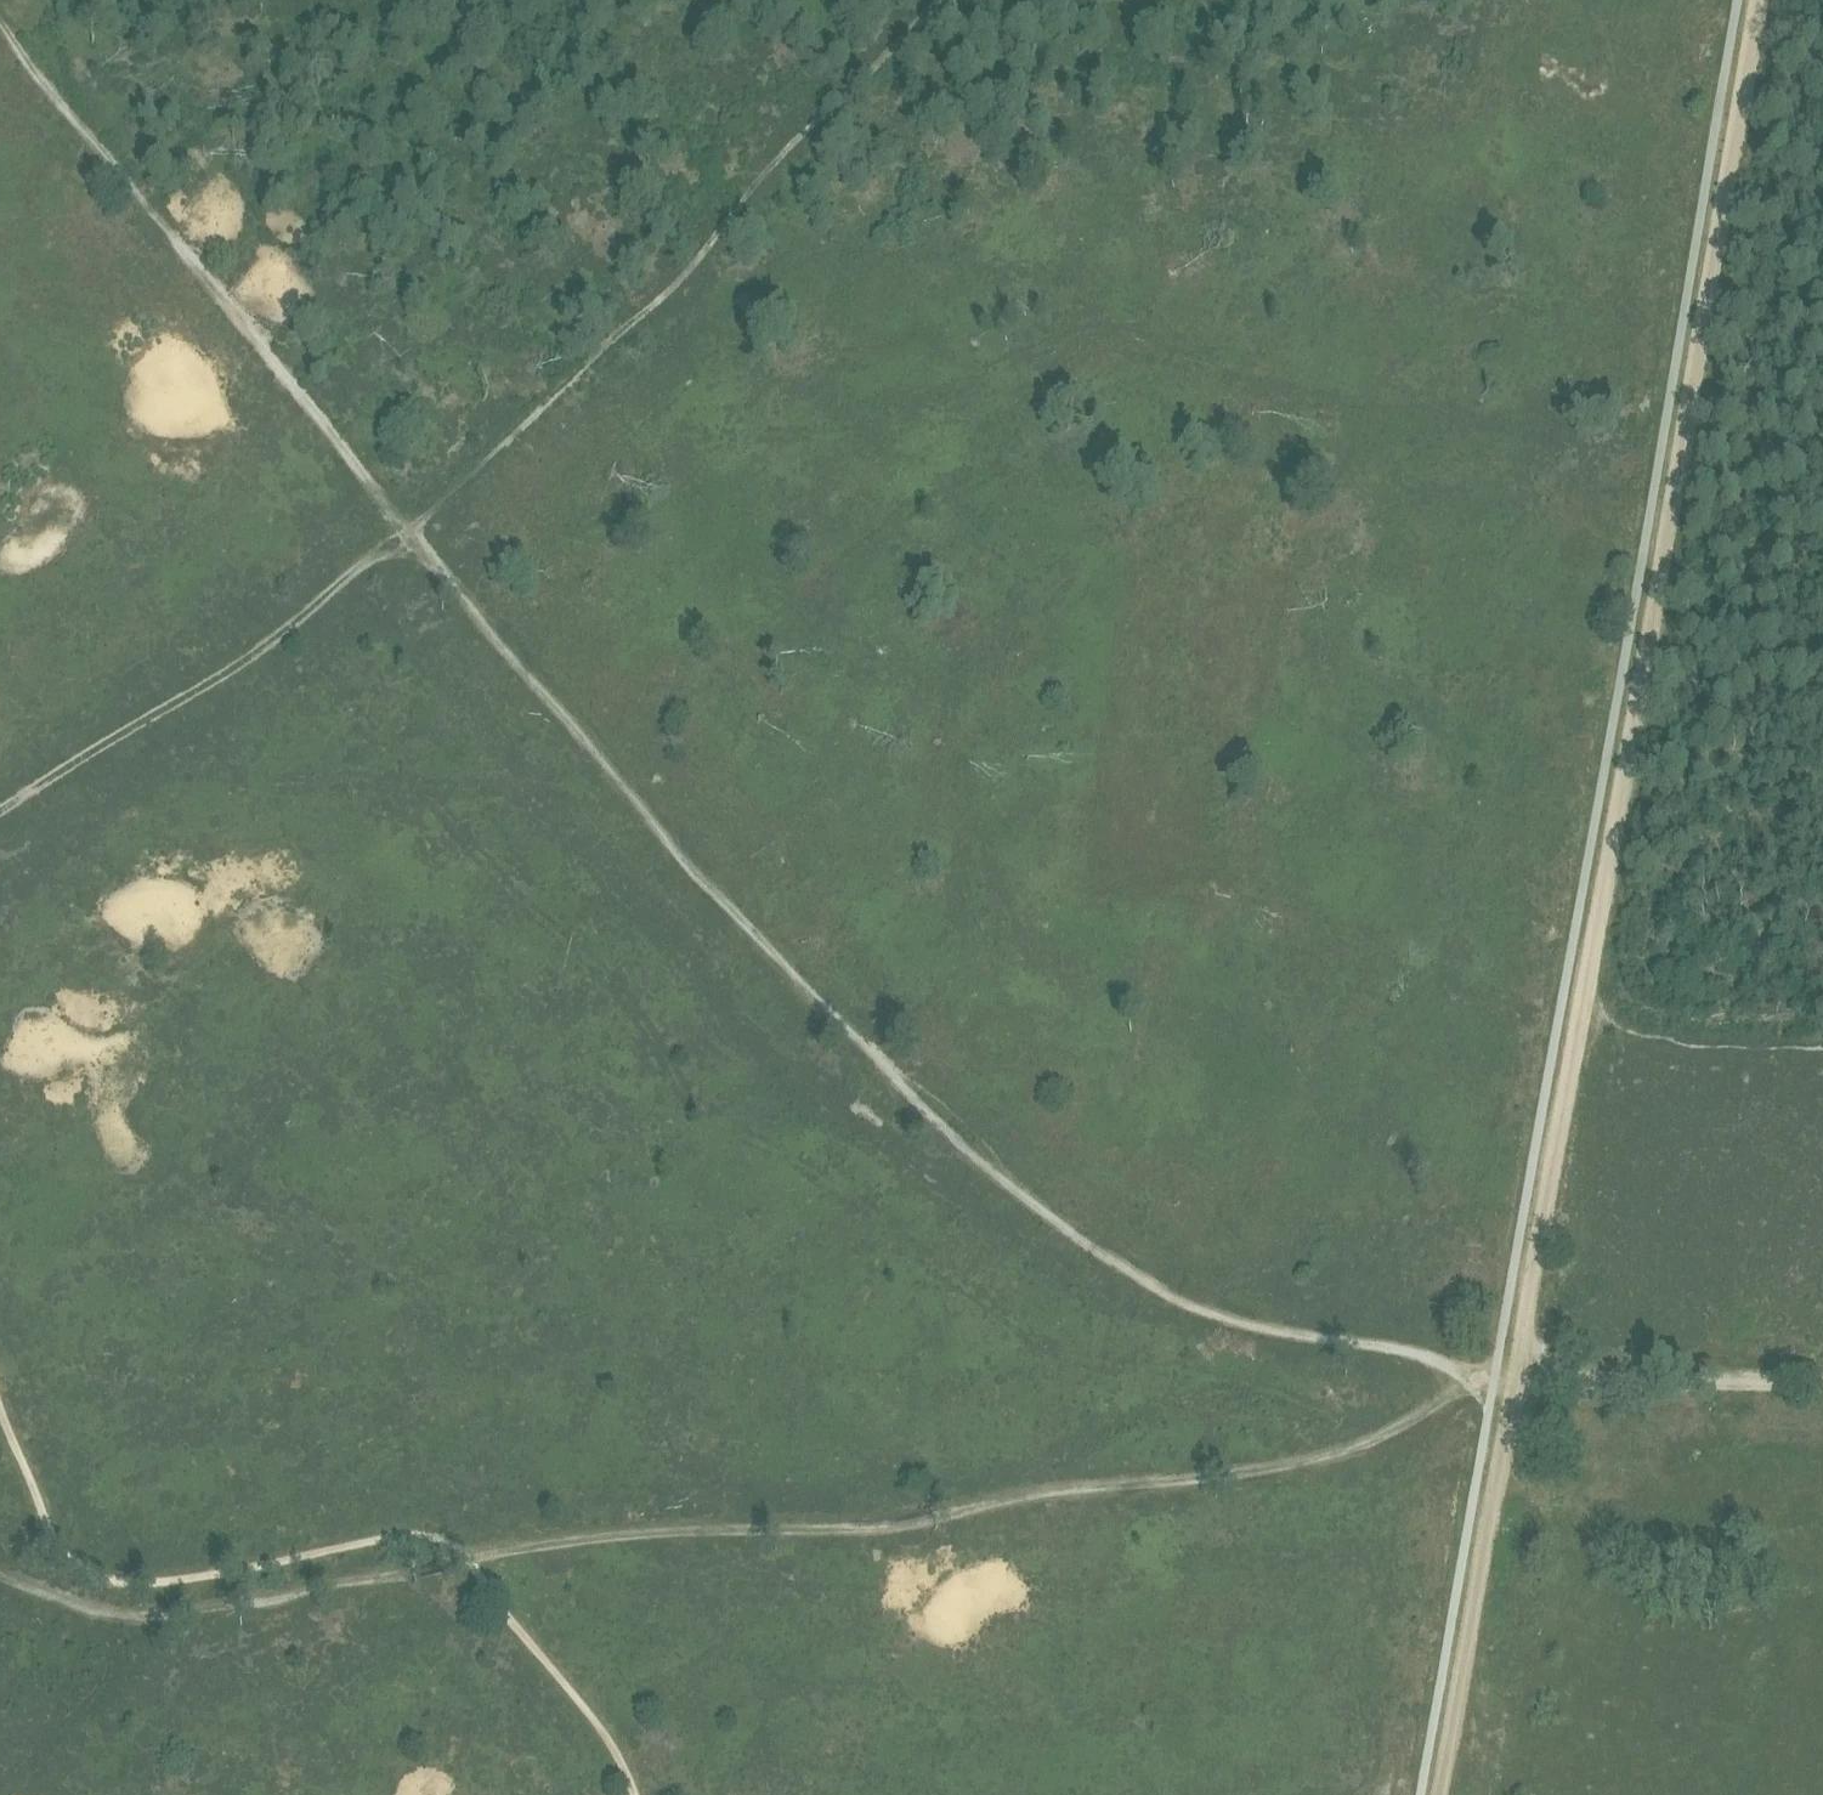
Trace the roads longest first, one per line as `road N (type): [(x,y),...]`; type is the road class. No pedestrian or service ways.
road 1 (track): [(0,30),(641,808),(820,1008),(947,1132),(1145,1281),(1208,1310),(1494,1369)]
road 2 (track): [(1522,1377),(1548,1162),(1759,0)]
road 3 (track): [(1442,1794),(1522,1377)]
road 4 (track): [(1522,1377),(1822,1385)]

